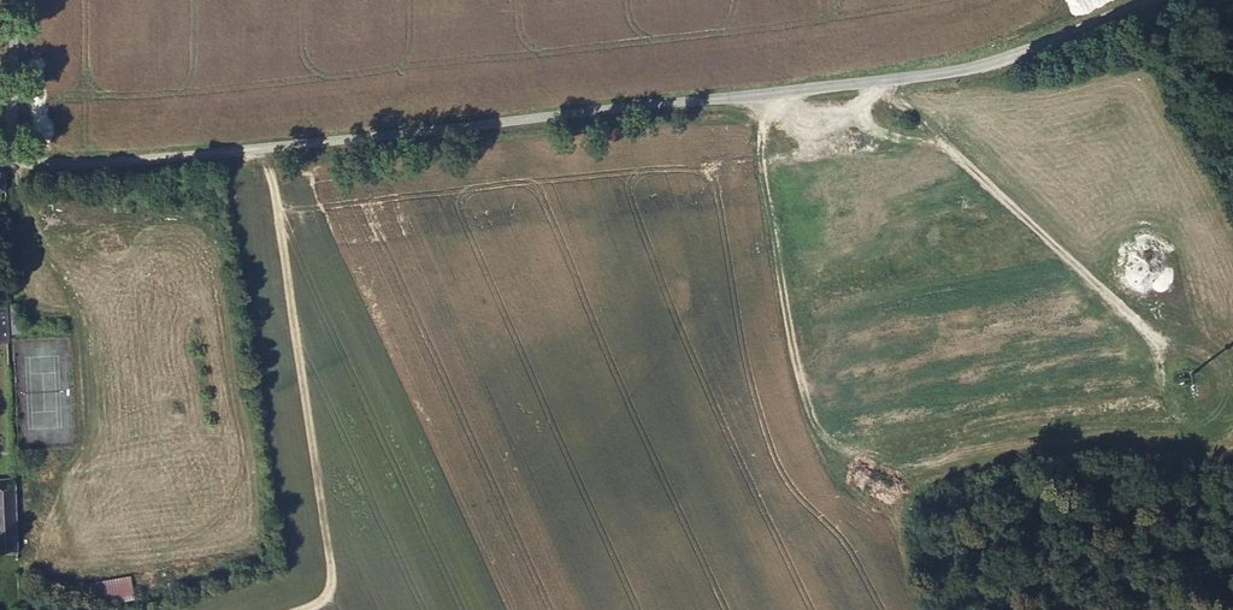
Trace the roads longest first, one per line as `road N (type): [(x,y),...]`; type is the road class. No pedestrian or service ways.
road 1 (tertiary): [(9,162),(394,133),(962,71),(1161,0)]
road 2 (track): [(876,81),(1146,343)]
road 3 (unclassified): [(9,162),(11,0)]

